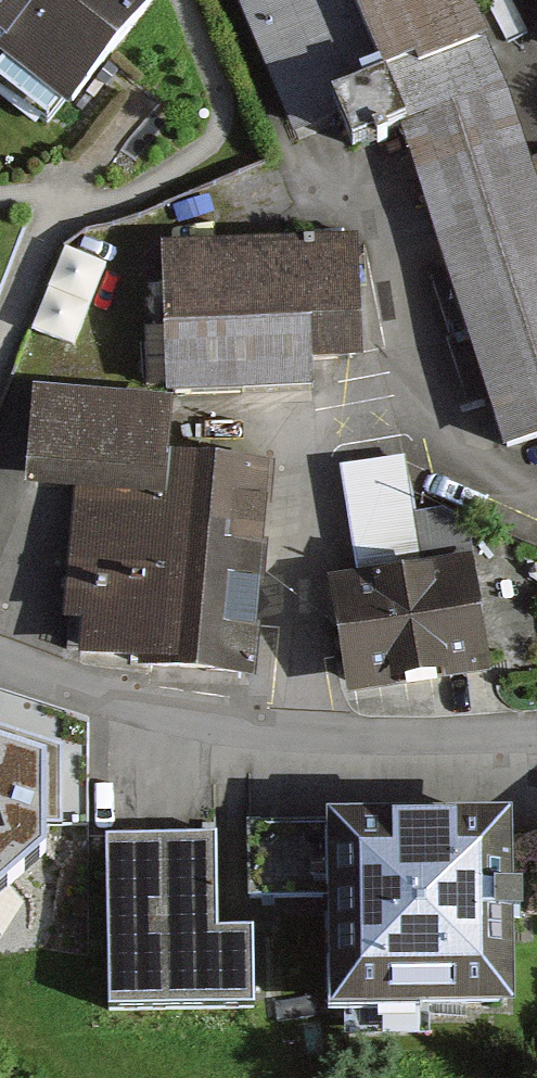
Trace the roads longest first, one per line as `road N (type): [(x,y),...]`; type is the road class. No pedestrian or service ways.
road 1 (residential): [(0,662),(97,707),(319,750),(536,740)]

